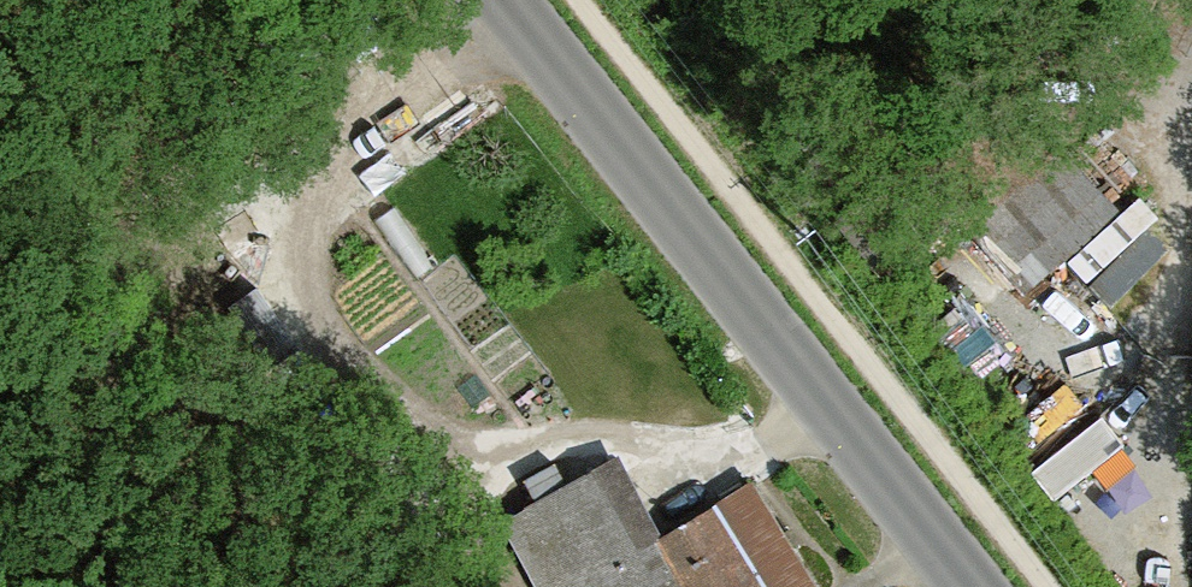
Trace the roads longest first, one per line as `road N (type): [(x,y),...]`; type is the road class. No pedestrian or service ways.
road 1 (track): [(507,1),(340,162),(307,222),(303,261),(311,301),(442,436),(474,451),(607,433),(752,457),(827,402)]
road 2 (unclassified): [(975,586),(506,0)]

